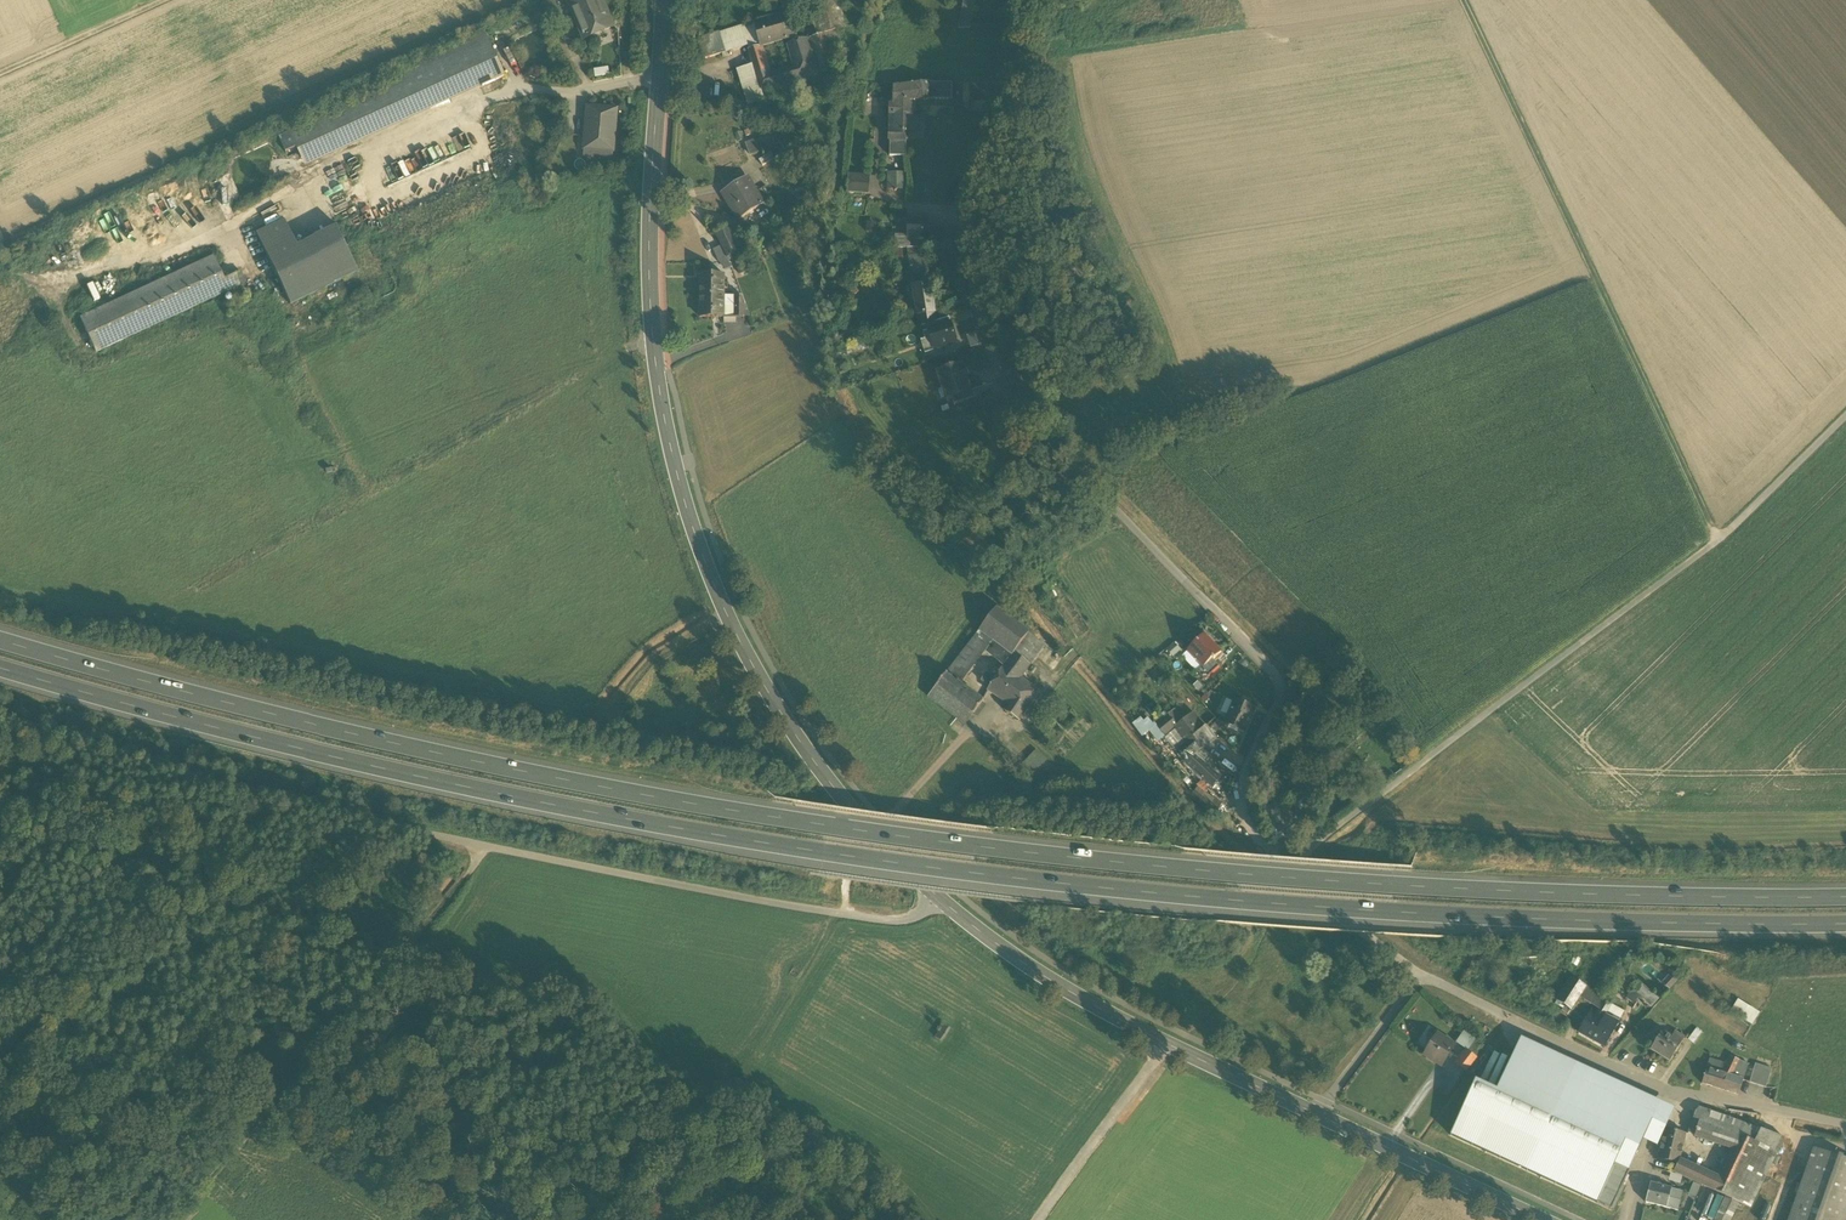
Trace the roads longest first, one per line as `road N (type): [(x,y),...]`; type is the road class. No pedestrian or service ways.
road 1 (motorway): [(0,670),(489,795),(814,854),(1248,909),(1845,923)]
road 2 (motorway): [(1845,895),(1419,889),(1015,855),(494,769),(0,642)]
road 3 (tertiary): [(1320,1115),(1103,1009),(1019,960),(939,898),(873,840),(754,669),(692,525),(656,368),(650,216),(664,0)]
road 4 (residential): [(1029,0),(970,211),(969,279),(1009,404),(1287,685),(1238,785),(1242,804),(1291,867),(1423,975)]
road 5 (track): [(0,717),(231,788),(482,847),(895,921),(939,898)]
road 6 (track): [(1291,867),(1721,540),(1845,416)]
road 7 (track): [(1463,0),(1721,540)]
road 8 (track): [(178,1219),(476,864),(482,847)]
road 9 (track): [(701,1130),(843,914),(873,840),(966,732)]
road 10 (residential): [(1423,975),(1670,1092),(1845,1126)]
road 11 (tertiary): [(1543,1219),(1320,1115)]
road 12 (track): [(1170,1043),(1036,1219)]
road 13 (track): [(1211,605),(1198,618),(1116,627),(1049,681)]
road 14 (track): [(164,0),(0,74)]
road 15 (residential): [(1320,1115),(1423,975)]

